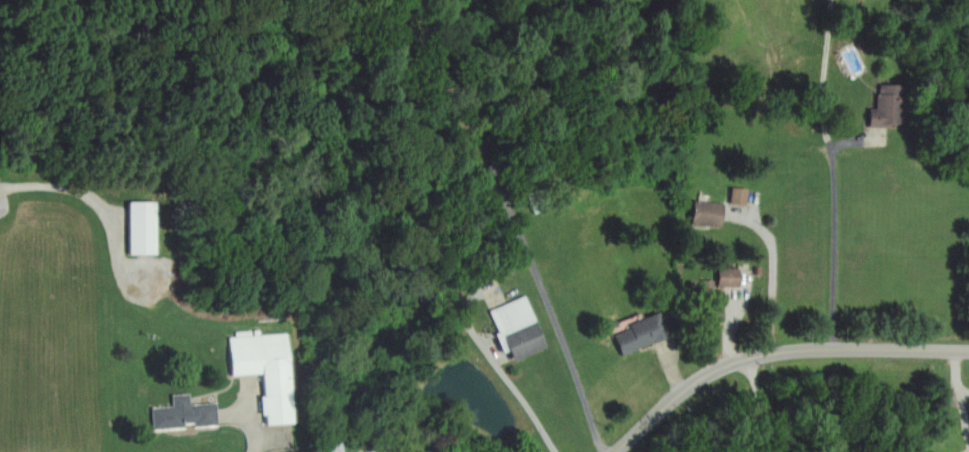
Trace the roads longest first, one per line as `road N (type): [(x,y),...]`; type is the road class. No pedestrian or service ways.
road 1 (tertiary): [(968,350),(815,349),(740,360),(697,380),(614,451)]

